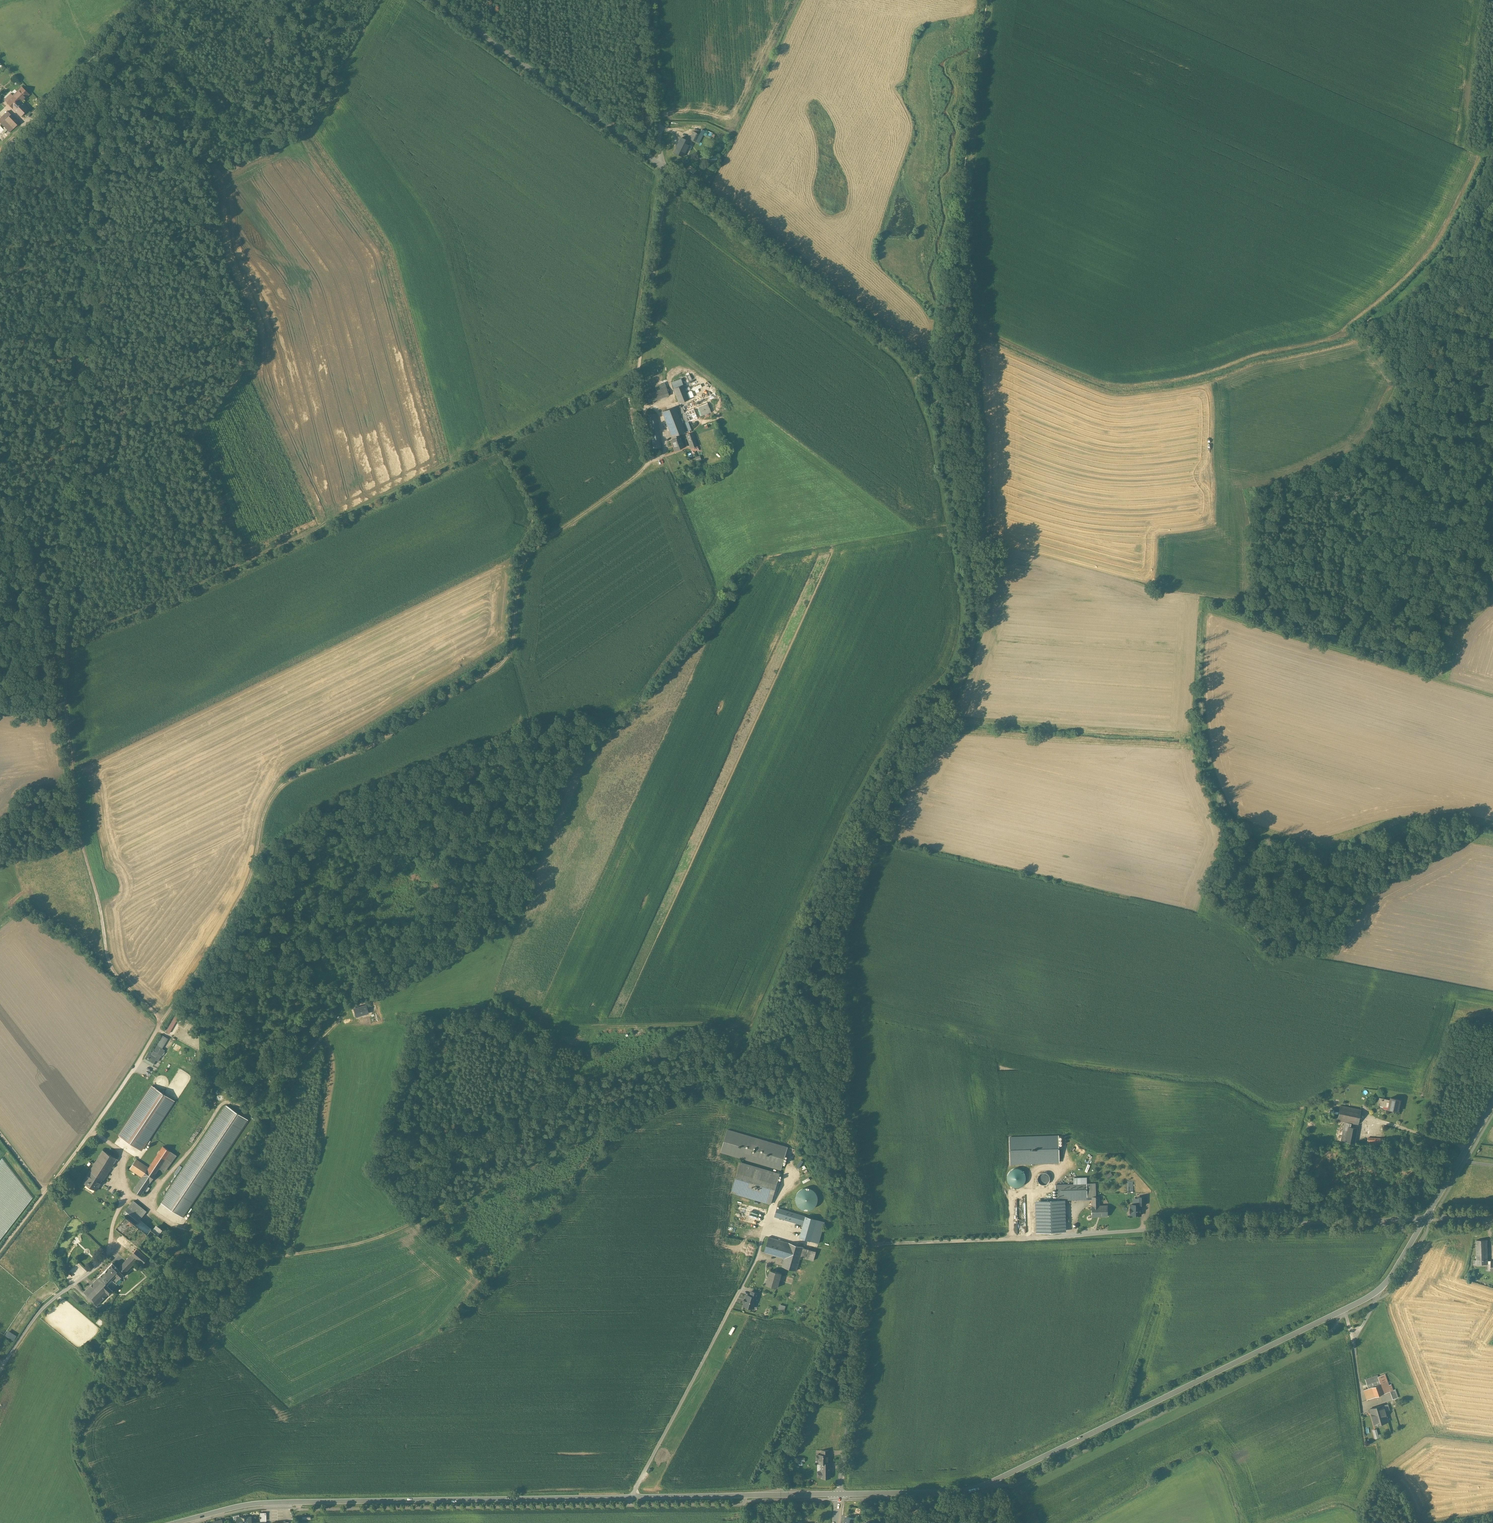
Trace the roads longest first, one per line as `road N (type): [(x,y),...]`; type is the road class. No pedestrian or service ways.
road 1 (unclassified): [(839,1494),(870,1244),(843,1078),(833,942),(871,828),(960,685),(975,634),(974,546),(956,431),(912,358),(663,167)]
road 2 (track): [(668,171),(638,377),(650,460),(528,552),(506,658),(363,749),(279,787),(232,915),(95,1126),(0,1251)]
road 3 (track): [(161,1023),(108,958),(81,842),(67,715),(74,421),(98,88),(91,60)]
road 4 (secondary): [(1426,1218),(1379,1290),(993,1482),(956,1492),(839,1494)]
road 5 (track): [(732,1056),(362,1244),(258,1255),(175,1226),(123,1188)]
road 6 (secondary): [(839,1494),(260,1503),(176,1522)]
road 7 (track): [(1492,695),(1203,610)]
road 8 (track): [(143,1203),(223,1105),(243,1112),(349,1020)]
road 9 (unclassified): [(663,167),(431,0)]
road 10 (track): [(1423,675),(1360,468)]
road 11 (track): [(732,1056),(736,1039),(721,1028),(558,1028)]
road 12 (unclassified): [(648,0),(663,167)]
road 13 (secondary): [(1492,1104),(1426,1218)]

